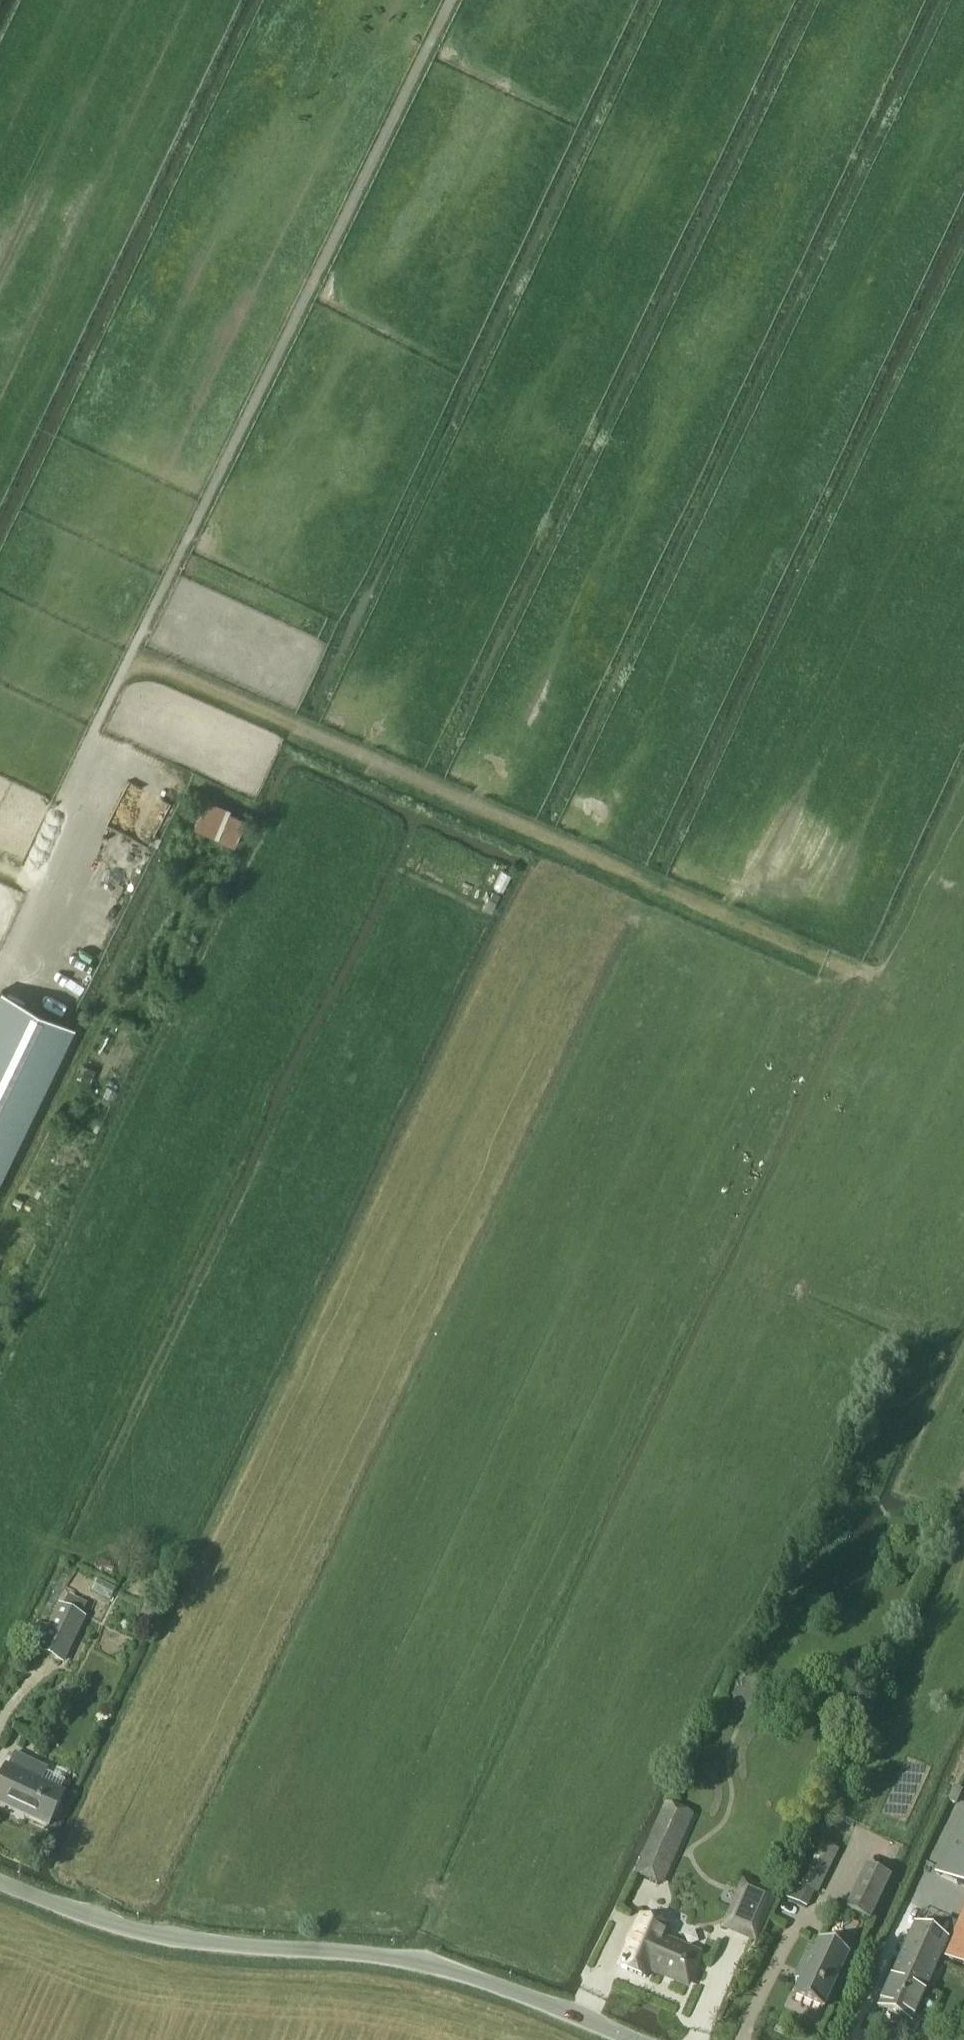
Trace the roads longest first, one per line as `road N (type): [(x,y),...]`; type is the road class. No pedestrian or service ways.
road 1 (unclassified): [(0,1881),(123,1928),(192,1942),(419,1963),(630,2039)]

